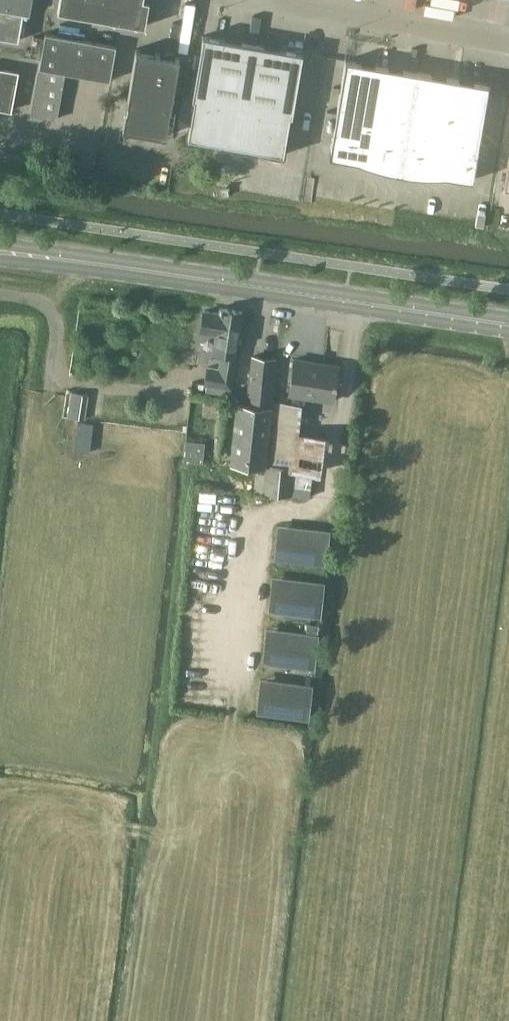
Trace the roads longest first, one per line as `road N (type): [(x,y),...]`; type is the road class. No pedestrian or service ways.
road 1 (secondary): [(508,328),(0,255)]
road 2 (unclassified): [(508,44),(265,0)]
road 3 (unclassified): [(50,388),(56,316),(40,300),(0,294)]

